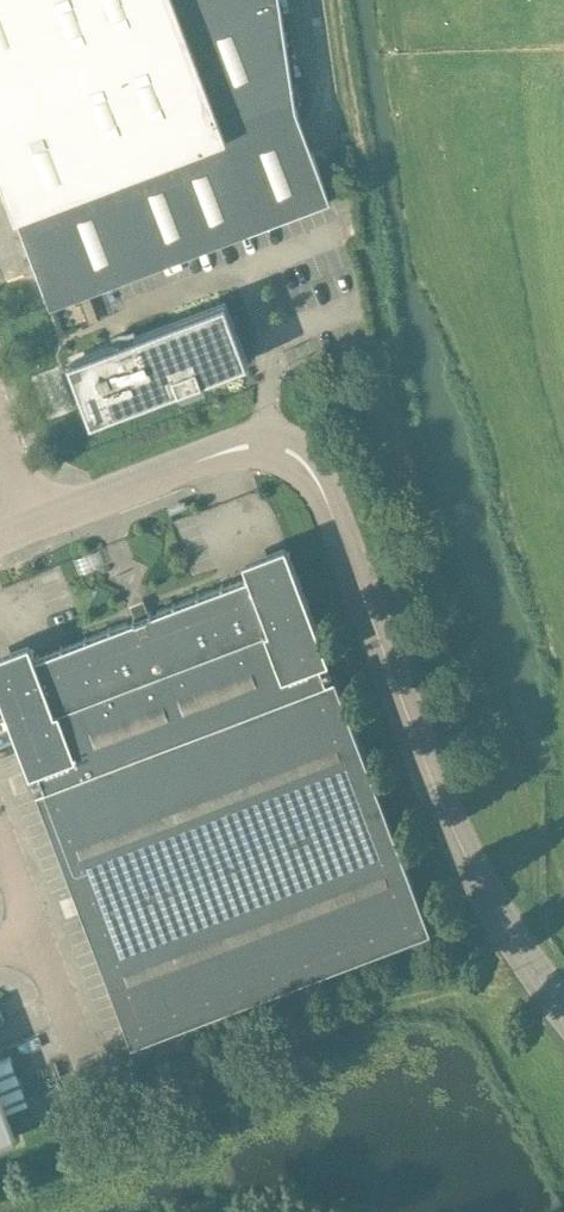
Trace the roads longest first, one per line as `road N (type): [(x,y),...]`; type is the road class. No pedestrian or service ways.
road 1 (unclassified): [(37,522),(234,449),(270,445),(292,454),(316,479),(432,783),(476,875),(563,1011)]

